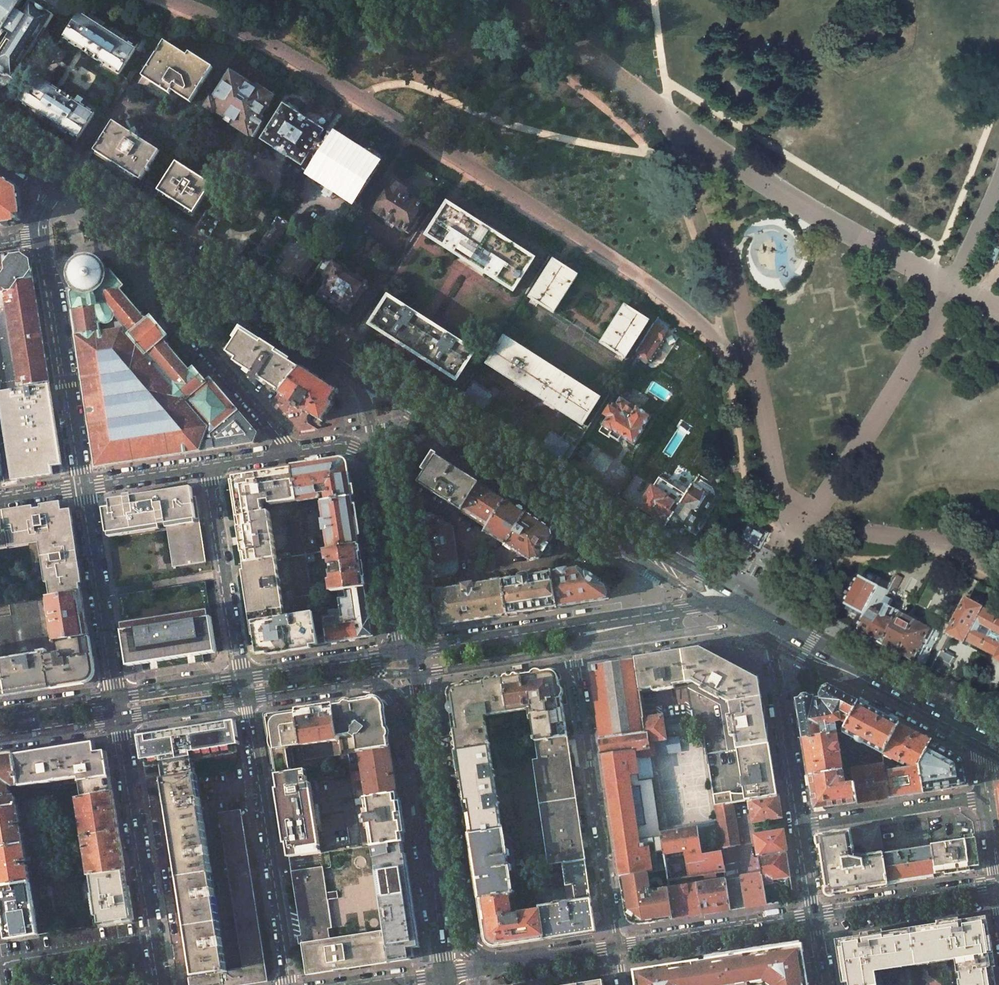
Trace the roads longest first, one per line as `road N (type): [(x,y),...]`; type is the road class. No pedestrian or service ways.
road 1 (residential): [(643,615),(572,650),(617,945)]
road 2 (secondary): [(732,598),(458,429)]
road 3 (residential): [(291,984),(245,698)]
road 4 (residential): [(161,984),(119,717)]
road 5 (residential): [(175,248),(156,271),(156,288),(289,453)]
road 6 (residential): [(82,484),(38,234)]
road 7 (primary): [(981,734),(767,618)]
road 8 (primary): [(643,615),(412,651)]
road 9 (residential): [(116,698),(82,484)]
road 10 (residential): [(242,678),(209,466)]
road 11 (primary): [(245,698),(367,680),(394,695),(421,747)]
road 12 (residential): [(800,826),(767,618)]
road 13 (secondary): [(617,945),(813,914)]
road 14 (secondary): [(379,457),(412,651)]
road 15 (secondary): [(332,347),(175,248)]
road 16 (secondary): [(813,914),(996,885)]
road 17 (residential): [(800,826),(983,797)]
road 18 (primary): [(412,651),(242,678)]
road 19 (secondary): [(458,429),(332,347)]
road 20 (secondary): [(175,248),(65,179)]
road 21 (unclassified): [(82,484),(209,466)]
road 22 (primary): [(242,678),(116,698)]
road 23 (primary): [(119,717),(245,698)]
road 24 (primary): [(435,865),(462,938),(498,965)]
road 25 (secondary): [(332,347),(370,410),(379,457)]
road 26 (secondary): [(498,965),(617,945)]
road 27 (primary): [(0,736),(119,717)]

